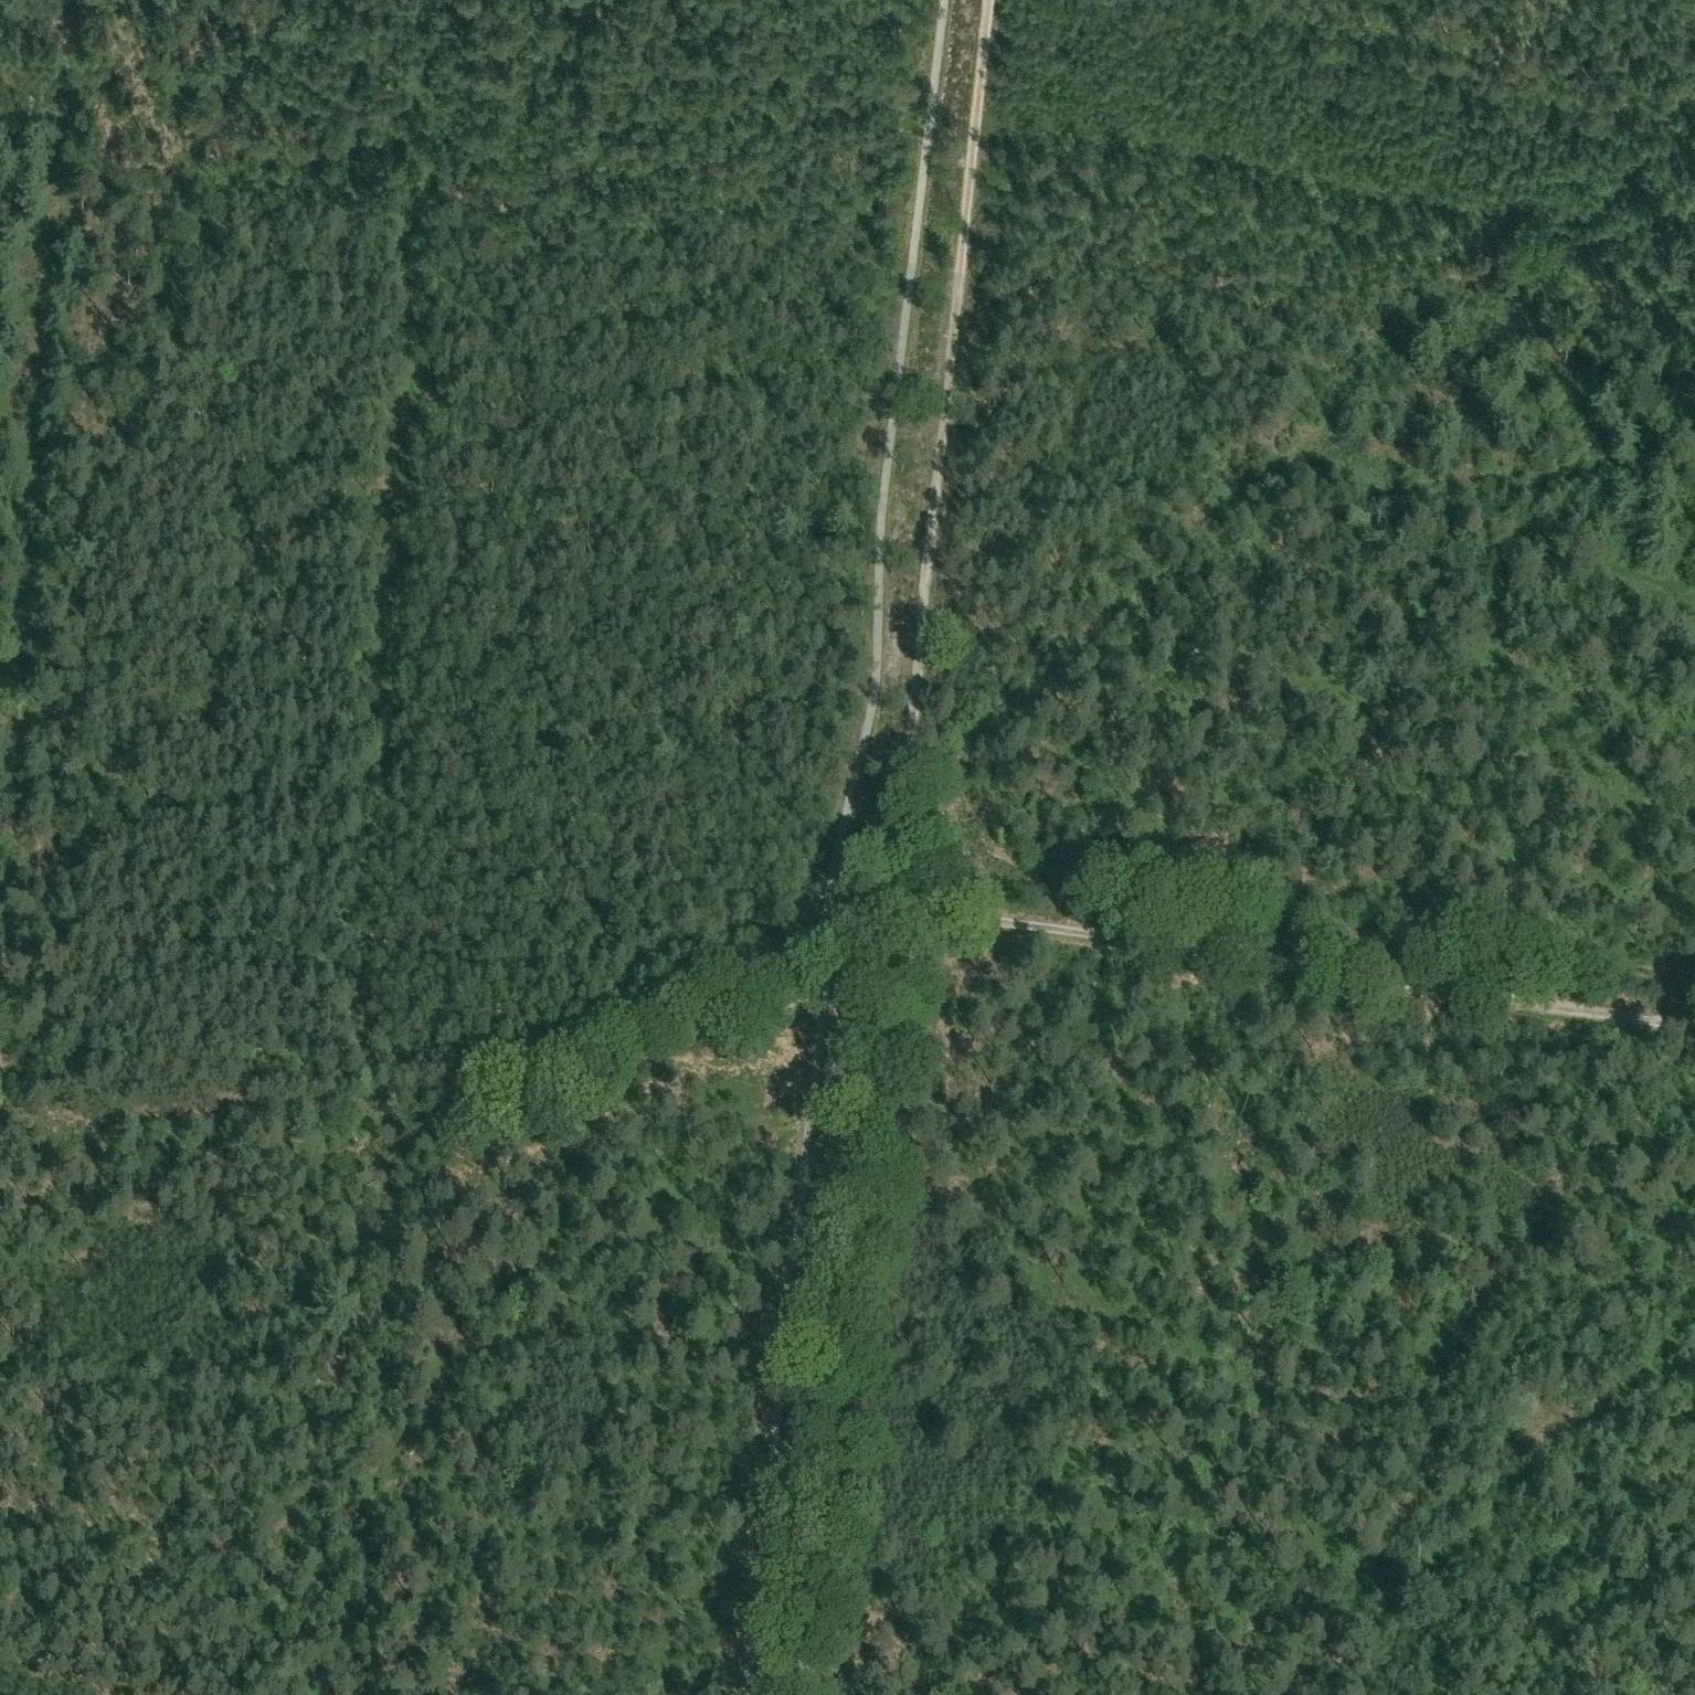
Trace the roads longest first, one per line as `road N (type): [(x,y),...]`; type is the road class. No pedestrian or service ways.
road 1 (track): [(990,0),(892,898)]
road 2 (track): [(1694,1028),(915,892),(892,898)]
road 3 (track): [(892,898),(798,1694)]

